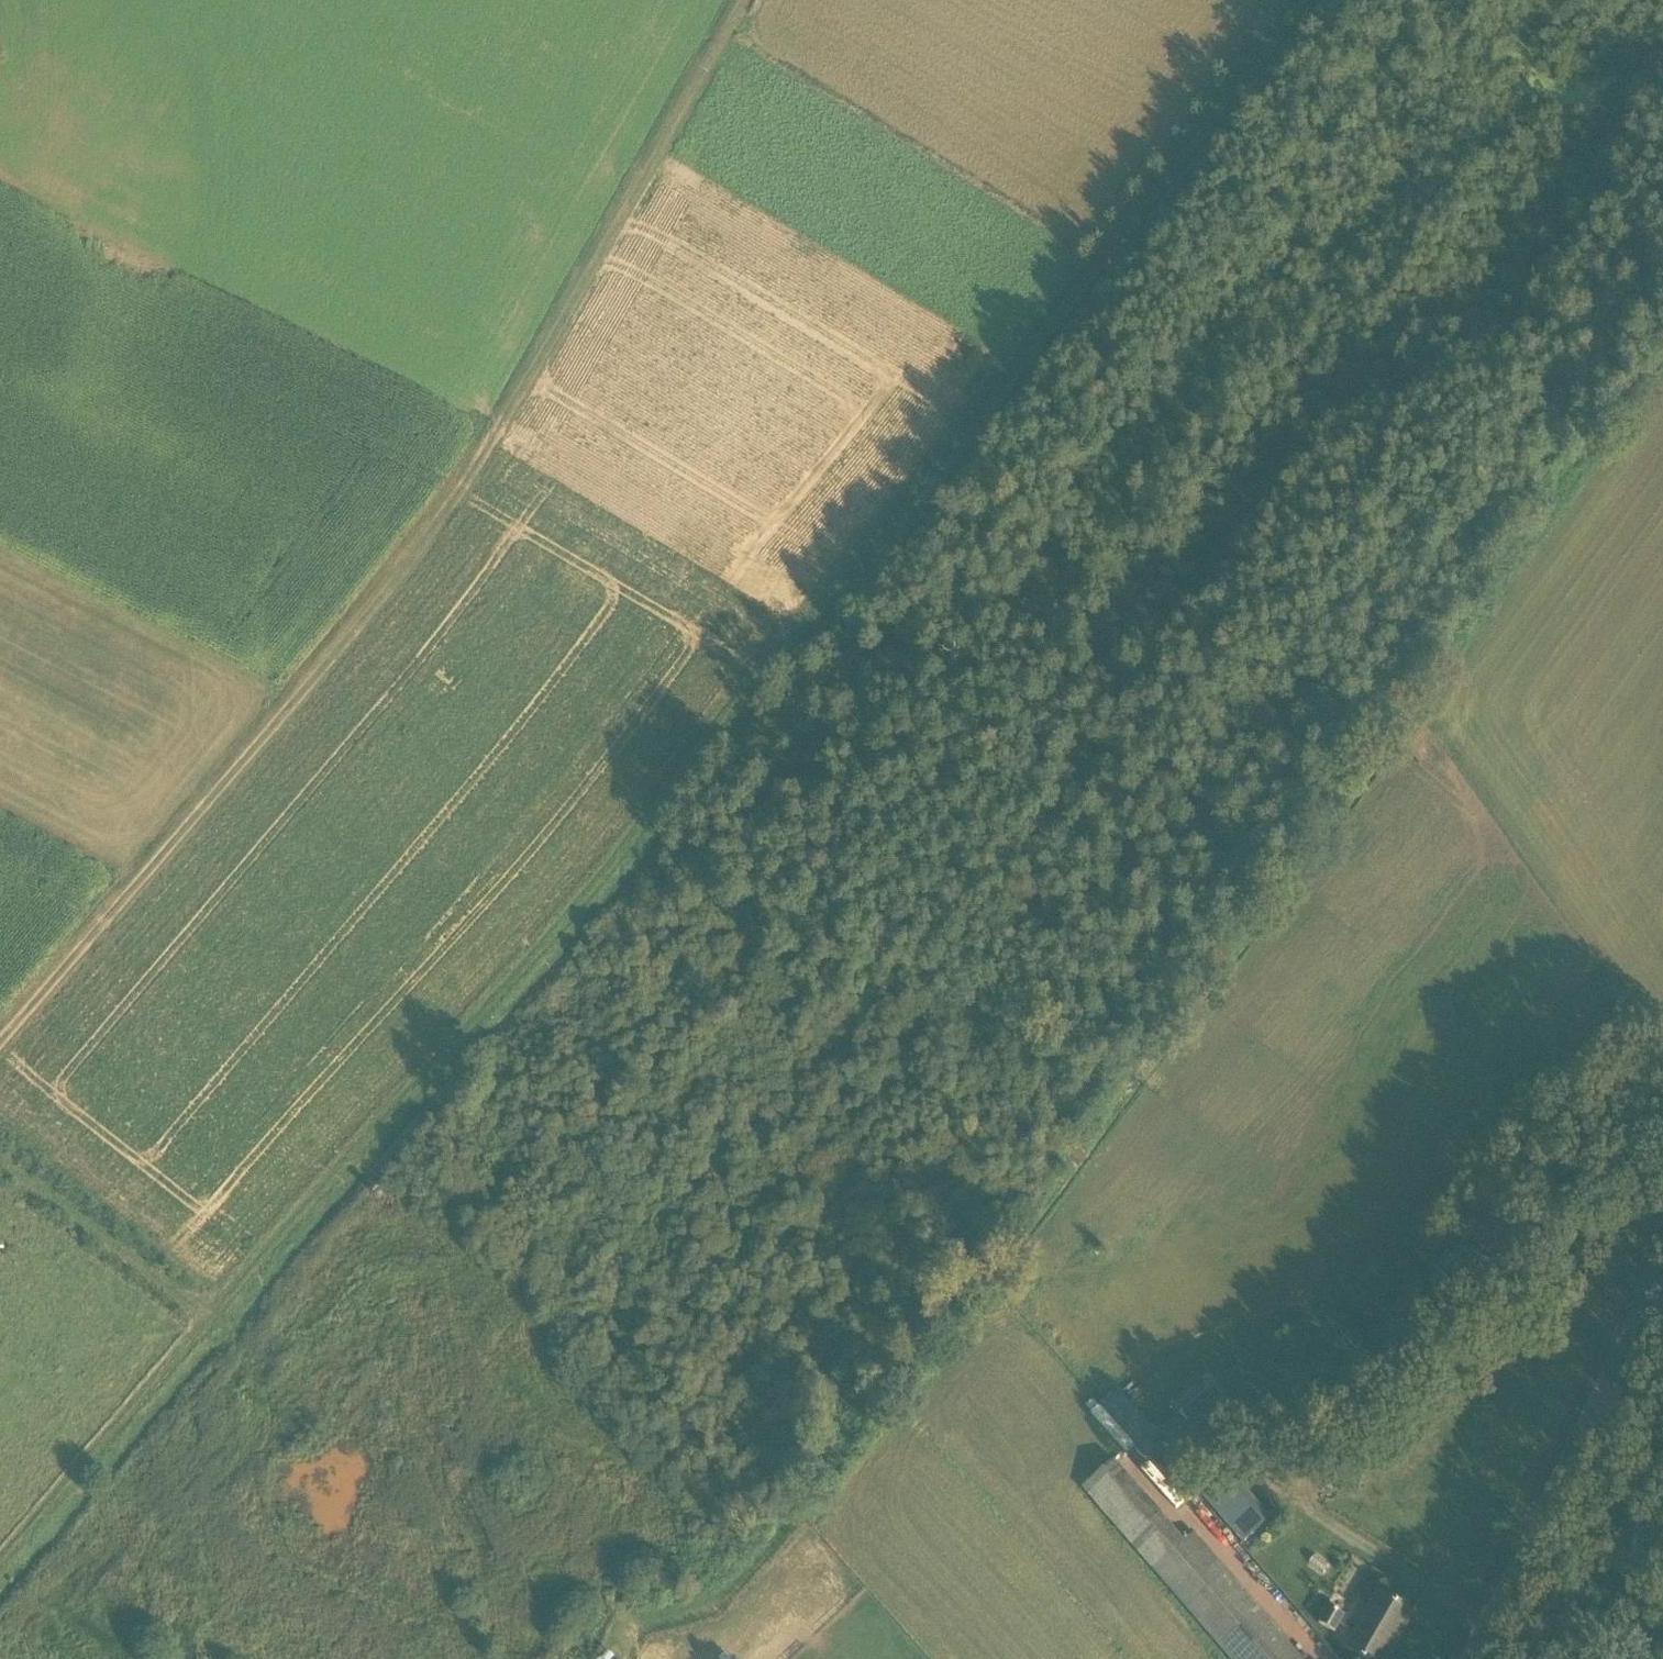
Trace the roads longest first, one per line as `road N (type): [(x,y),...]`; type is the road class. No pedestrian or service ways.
road 1 (track): [(745,0),(436,539),(0,1048)]
road 2 (track): [(0,1161),(210,1322),(208,1336),(0,1568)]
road 3 (tertiary): [(1471,1658),(1662,1257)]

